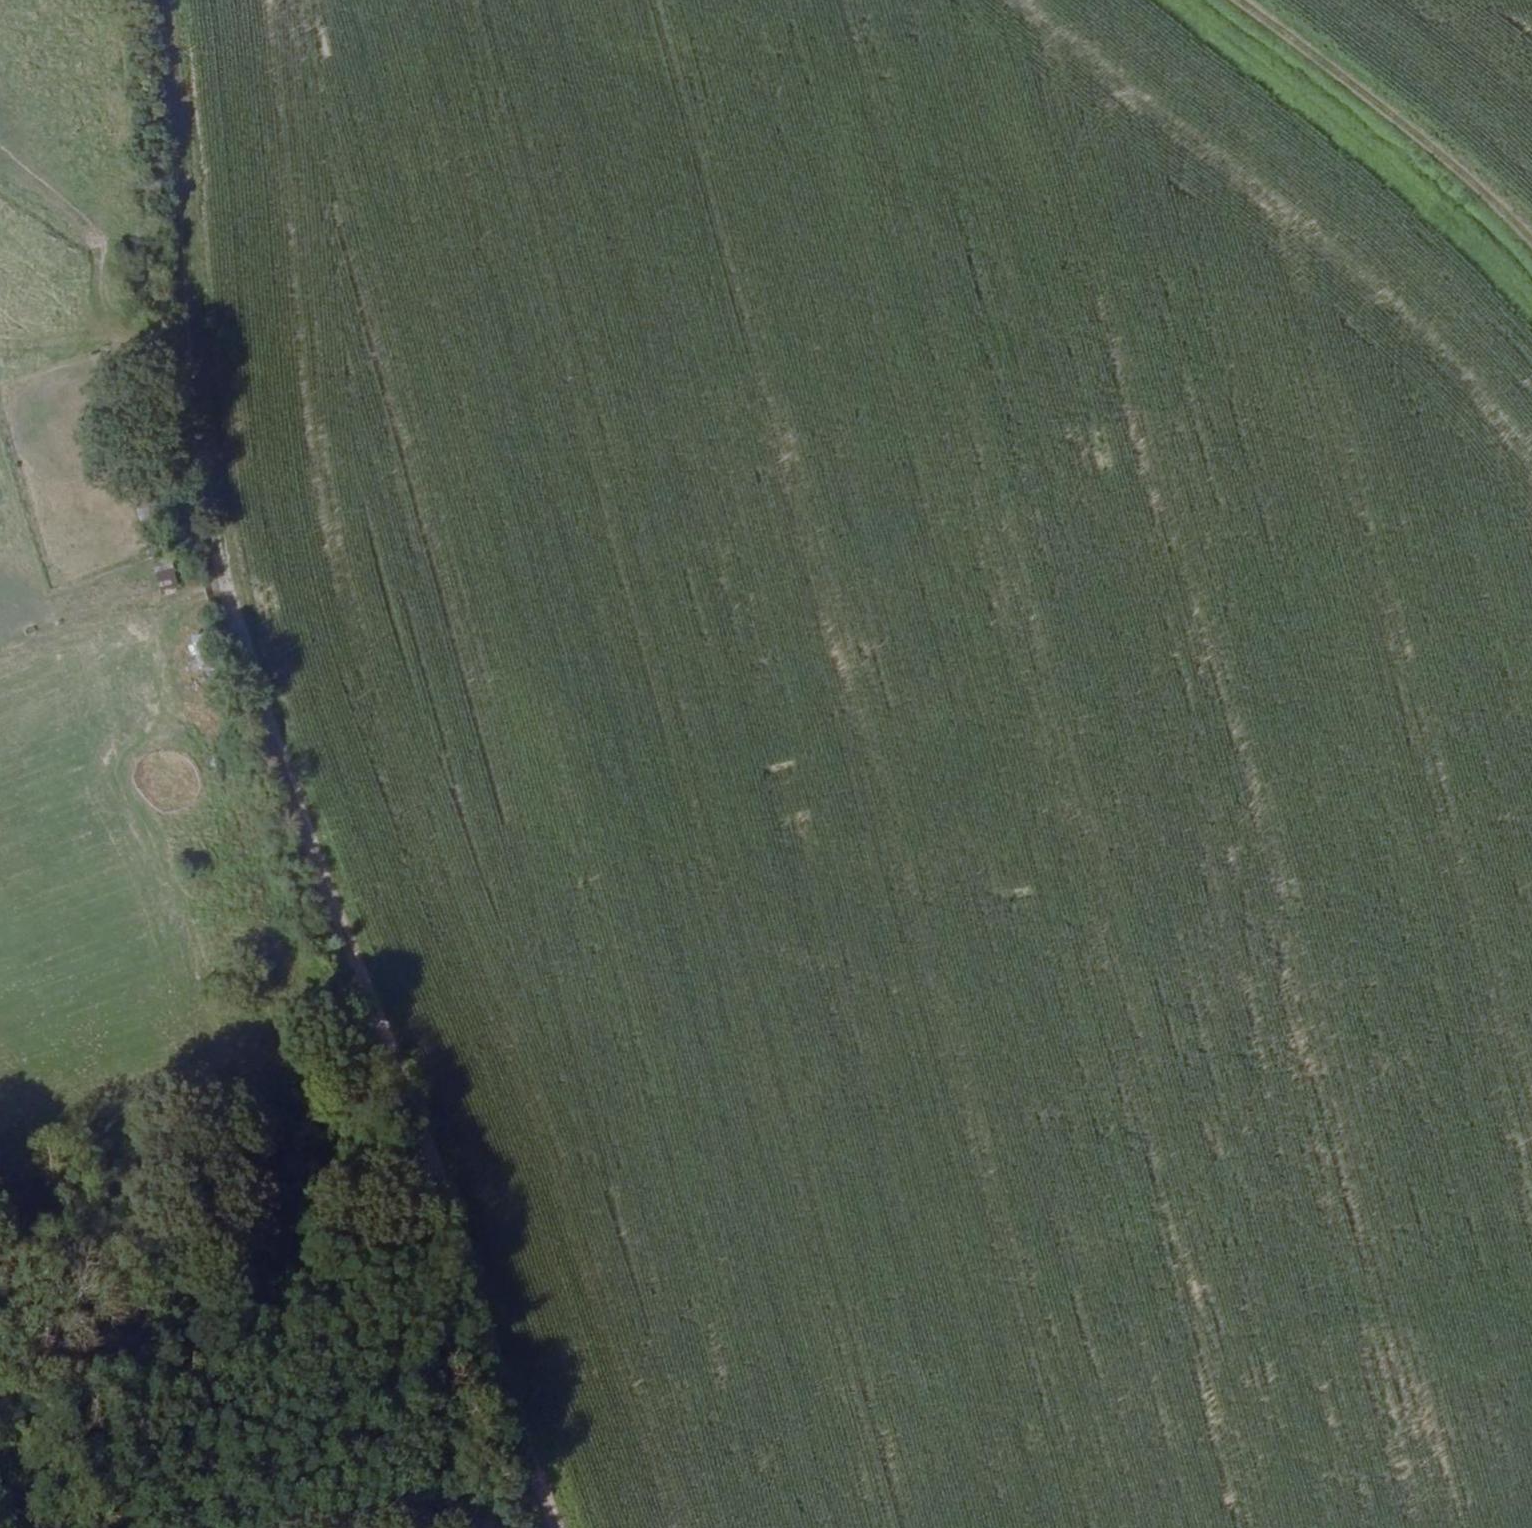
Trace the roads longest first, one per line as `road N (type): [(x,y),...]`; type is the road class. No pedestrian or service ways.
road 1 (track): [(151,0),(173,181),(189,446),(251,699),(552,1527)]
road 2 (track): [(1232,0),(1401,130),(1531,253)]

